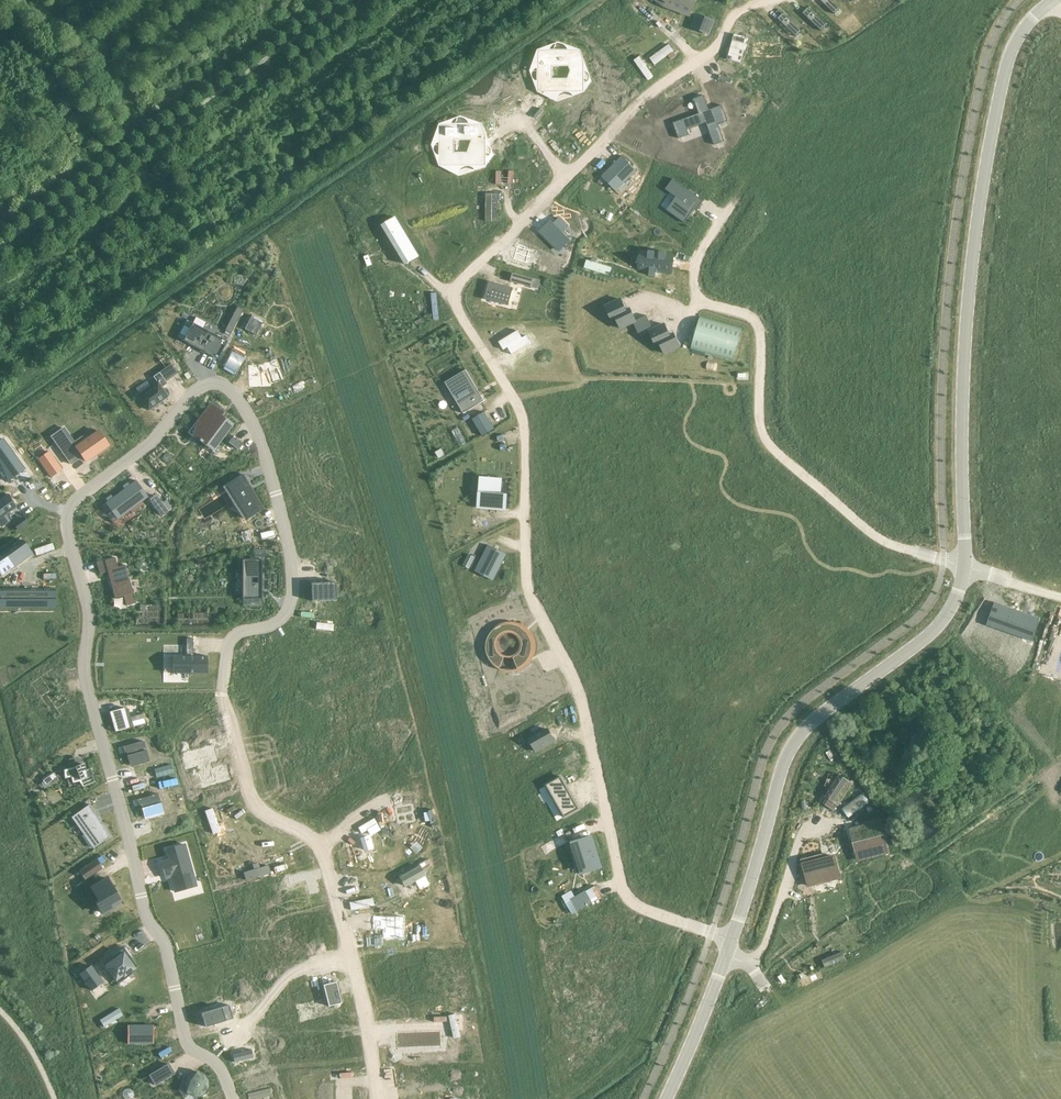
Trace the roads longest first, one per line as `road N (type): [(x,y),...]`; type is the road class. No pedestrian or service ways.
road 1 (residential): [(231,1098),(217,1067),(187,1050),(165,947),(147,922),(82,677),(85,611),(67,522),(84,495),(205,385),(226,390),(264,454),(291,571),(286,612),(246,631),(230,649),(225,699),(235,744),(252,802),(324,849)]
road 2 (residential): [(729,947),(636,907),(620,888),(576,681),(525,587),(521,418),(453,294),(648,95),(715,51),(731,16),(769,0)]
road 3 (tertiary): [(965,567),(967,306),(980,193),(1007,62),(1029,19),(1053,0)]
road 4 (residential): [(965,567),(894,547),(762,434),(757,321),(750,312),(706,306),(689,281),(696,252),(731,201)]
road 5 (tertiary): [(729,947),(791,748),(818,716),(940,623),(965,567)]
road 6 (residential): [(324,849),(355,965),(379,1098)]
road 7 (tertiary): [(665,1098),(729,947)]
road 8 (residential): [(750,964),(763,948),(807,820)]

